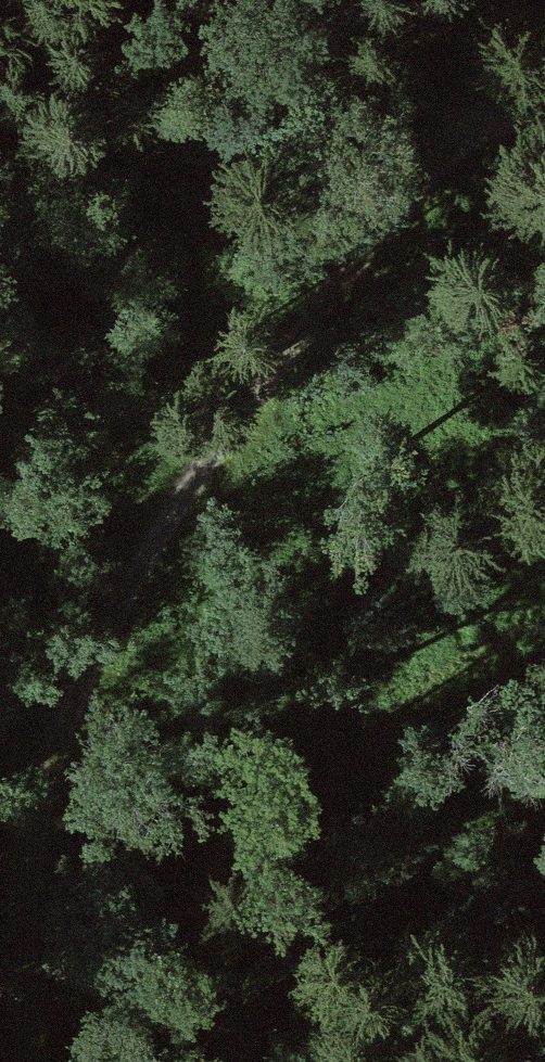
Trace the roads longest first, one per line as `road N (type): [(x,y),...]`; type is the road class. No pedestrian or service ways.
road 1 (track): [(29,1061),(19,924),(64,701),(200,464),(467,124),(466,44),(487,0)]
road 2 (track): [(173,1061),(197,950),(511,615),(544,602)]
road 3 (track): [(544,111),(169,155),(0,184)]

